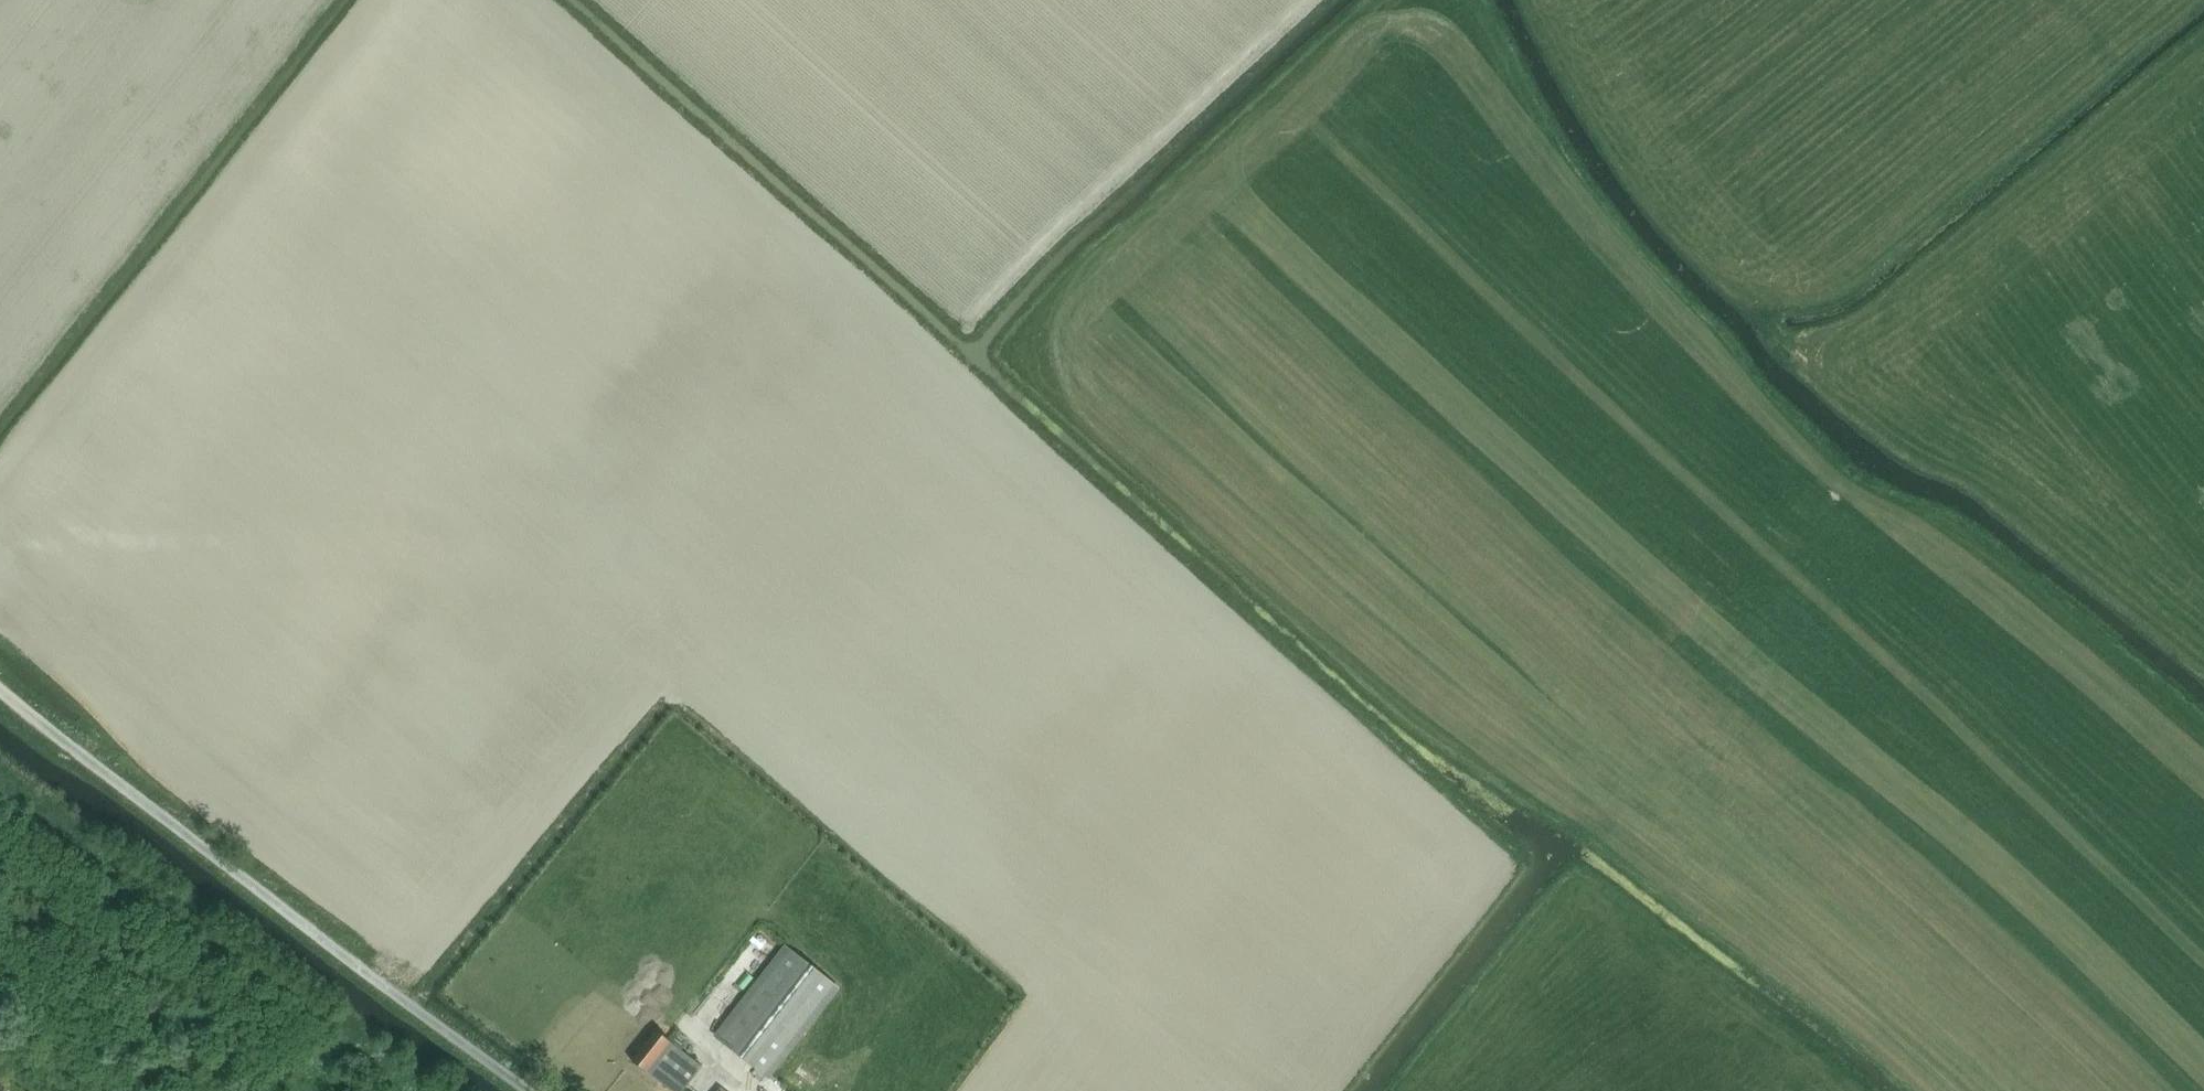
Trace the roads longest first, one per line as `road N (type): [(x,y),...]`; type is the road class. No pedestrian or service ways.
road 1 (unclassified): [(528,1090),(0,690)]

